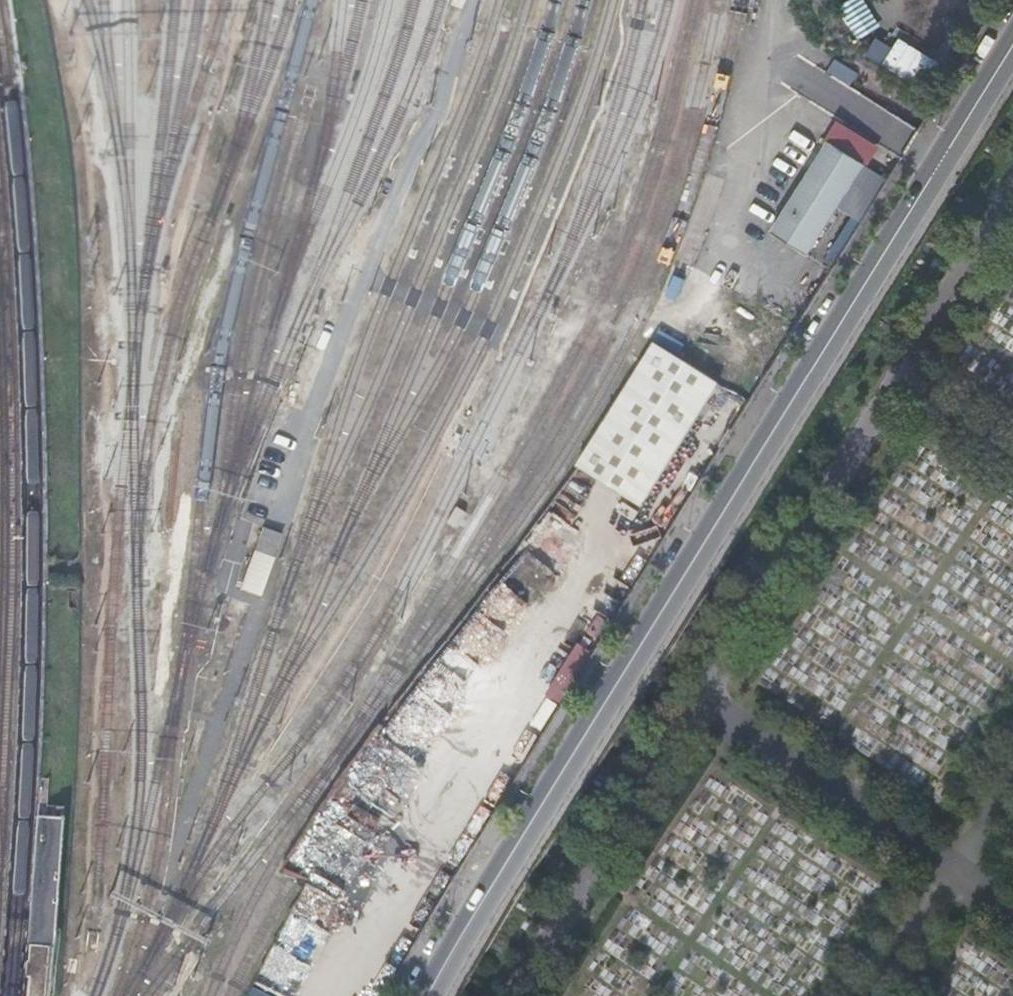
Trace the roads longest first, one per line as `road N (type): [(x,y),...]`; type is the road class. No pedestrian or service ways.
road 1 (tertiary): [(1012,37),(422,995)]

